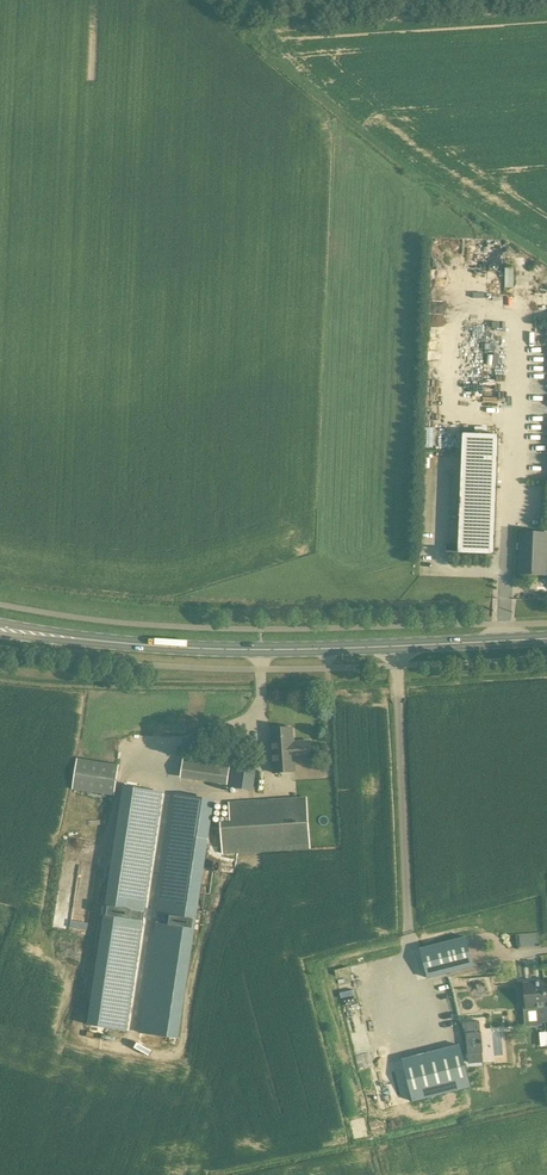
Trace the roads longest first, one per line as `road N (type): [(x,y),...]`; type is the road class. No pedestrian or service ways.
road 1 (secondary): [(0,630),(261,649),(546,637)]

